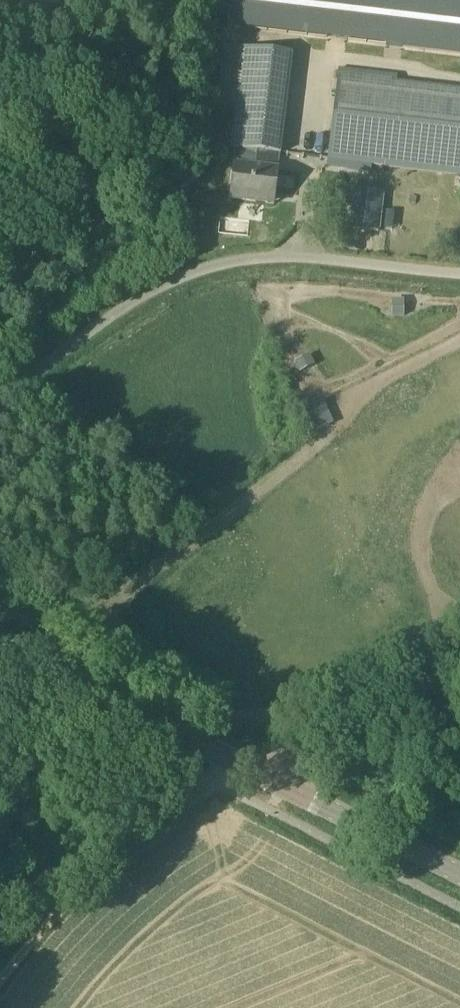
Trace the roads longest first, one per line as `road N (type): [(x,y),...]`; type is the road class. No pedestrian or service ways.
road 1 (track): [(0,980),(151,823),(244,762)]
road 2 (unclassified): [(0,395),(135,299),(202,267),(288,256)]
road 3 (tertiary): [(244,762),(0,642)]
road 4 (tertiary): [(459,872),(244,762)]
road 5 (unclassified): [(244,762),(459,657)]

